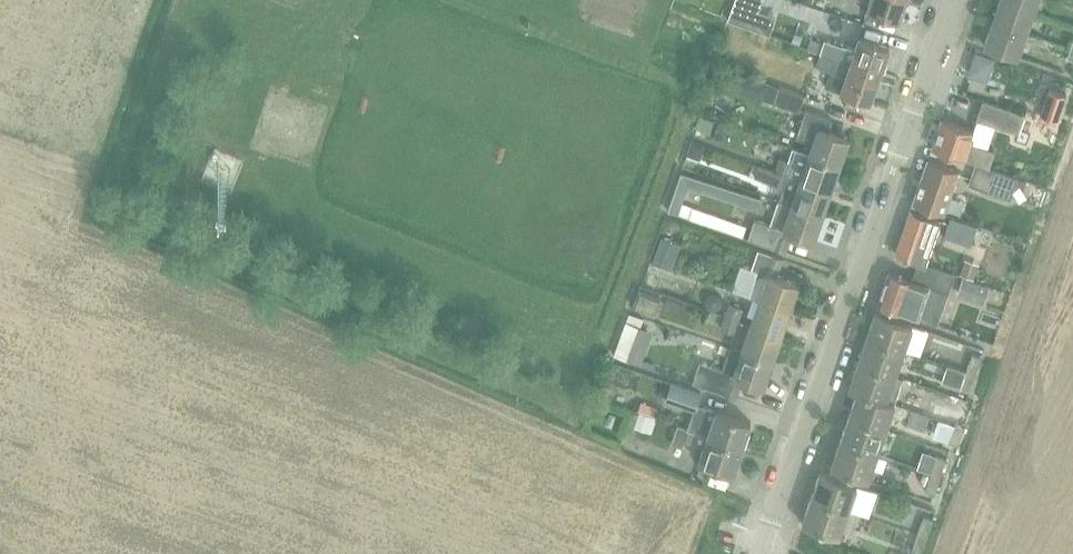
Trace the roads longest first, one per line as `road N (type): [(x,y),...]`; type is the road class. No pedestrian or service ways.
road 1 (residential): [(764,537),(940,0)]

